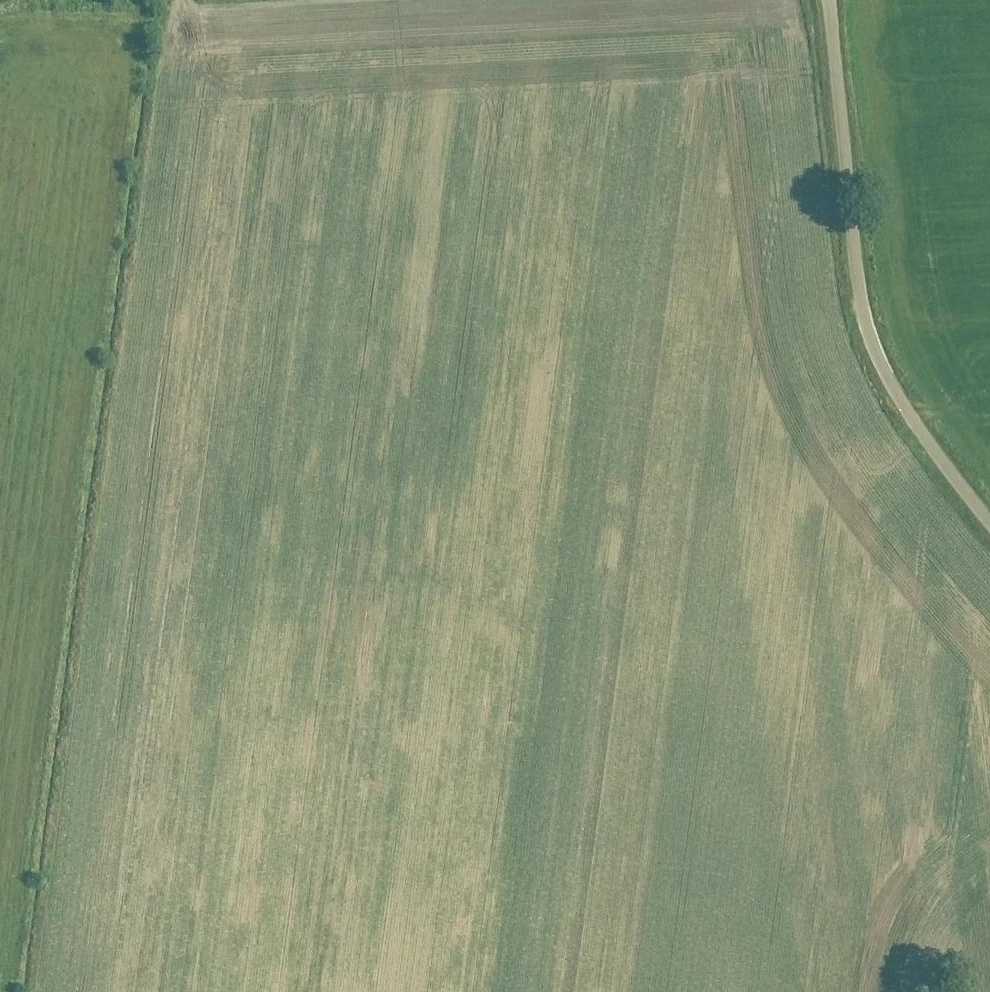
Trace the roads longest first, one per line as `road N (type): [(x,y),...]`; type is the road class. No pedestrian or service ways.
road 1 (unclassified): [(989,517),(903,410),(863,306),(828,0)]

